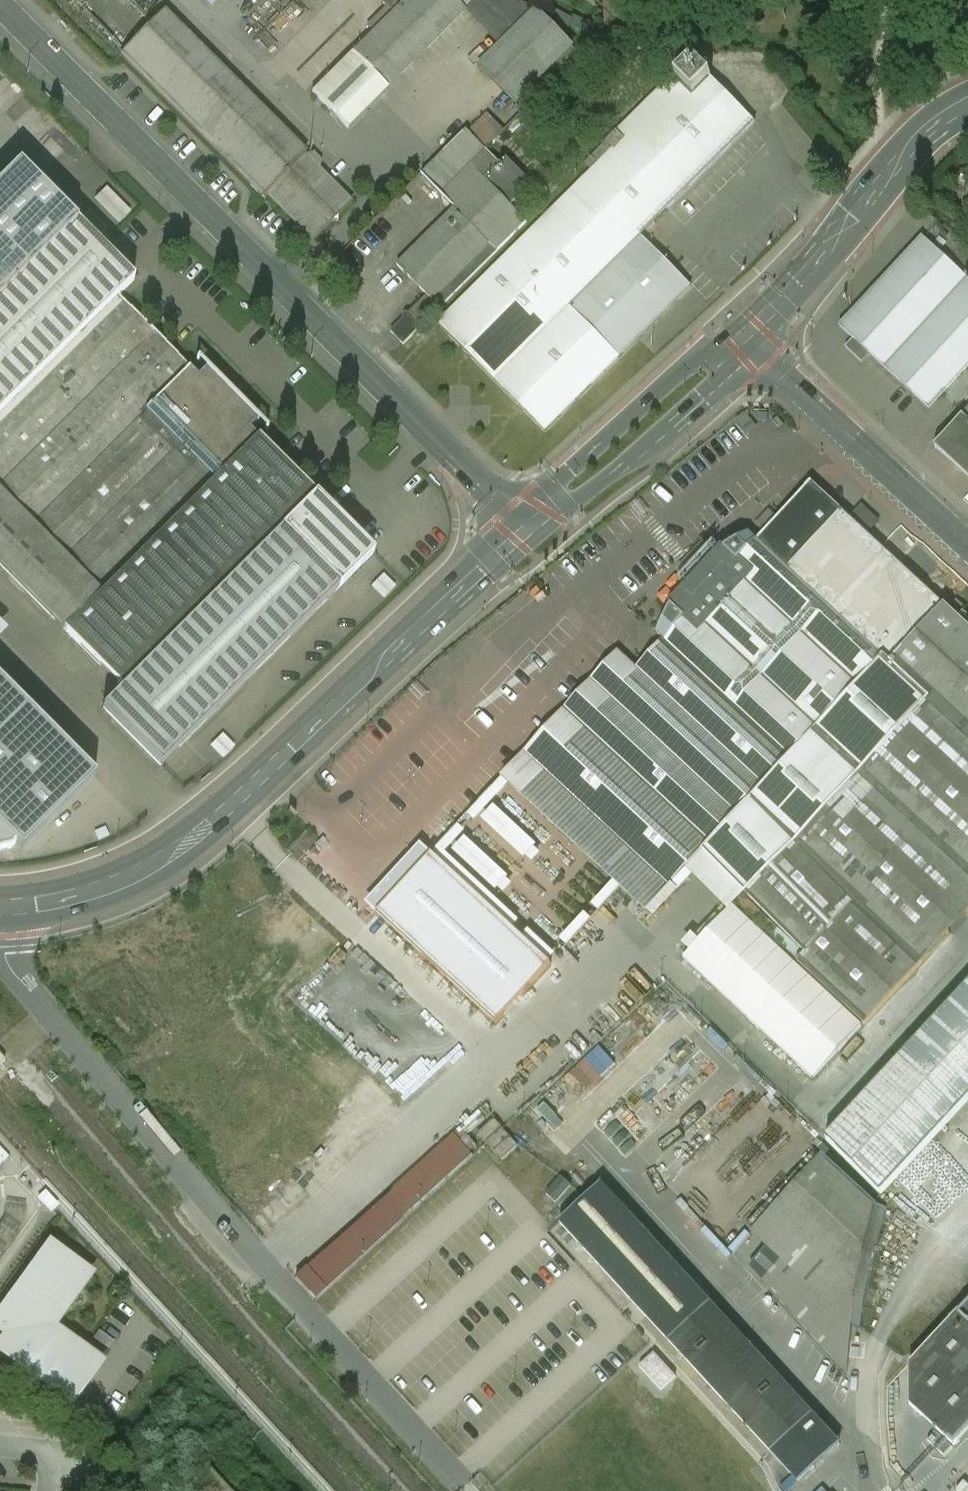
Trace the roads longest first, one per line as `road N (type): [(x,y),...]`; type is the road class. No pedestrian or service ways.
road 1 (unclassified): [(0,7),(528,523)]
road 2 (residential): [(0,909),(94,896),(162,864),(528,523)]
road 3 (unclassified): [(747,335),(938,123),(967,105)]
road 4 (unclassified): [(967,545),(747,335)]
road 5 (residential): [(528,523),(574,505),(732,373),(747,335)]
road 6 (unclassified): [(747,335),(713,348),(556,486),(528,523)]

